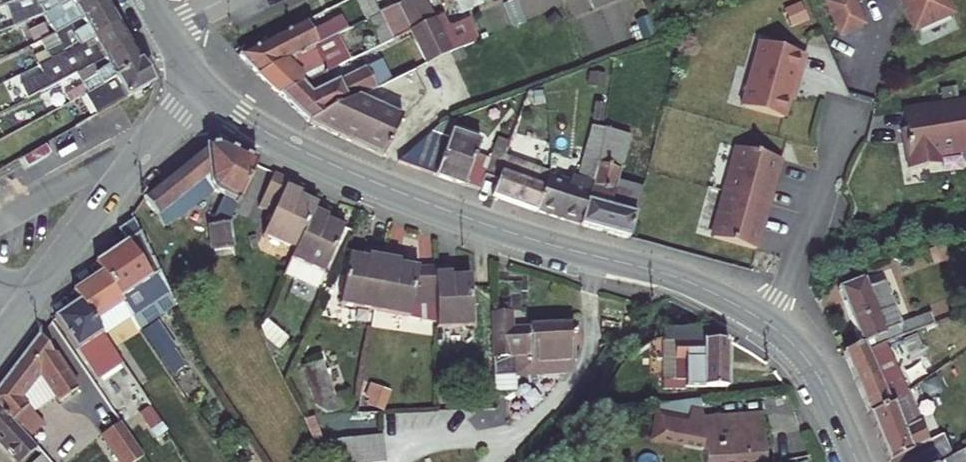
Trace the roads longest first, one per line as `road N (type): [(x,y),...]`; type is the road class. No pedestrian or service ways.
road 1 (tertiary): [(197,81),(255,125),(348,172),(490,226),(667,273),(761,318)]
road 2 (residential): [(761,318),(820,204),(850,105)]
road 3 (residential): [(151,138),(25,304)]
road 4 (tertiary): [(761,318),(812,364),(857,461)]
road 5 (residential): [(0,217),(151,138)]

